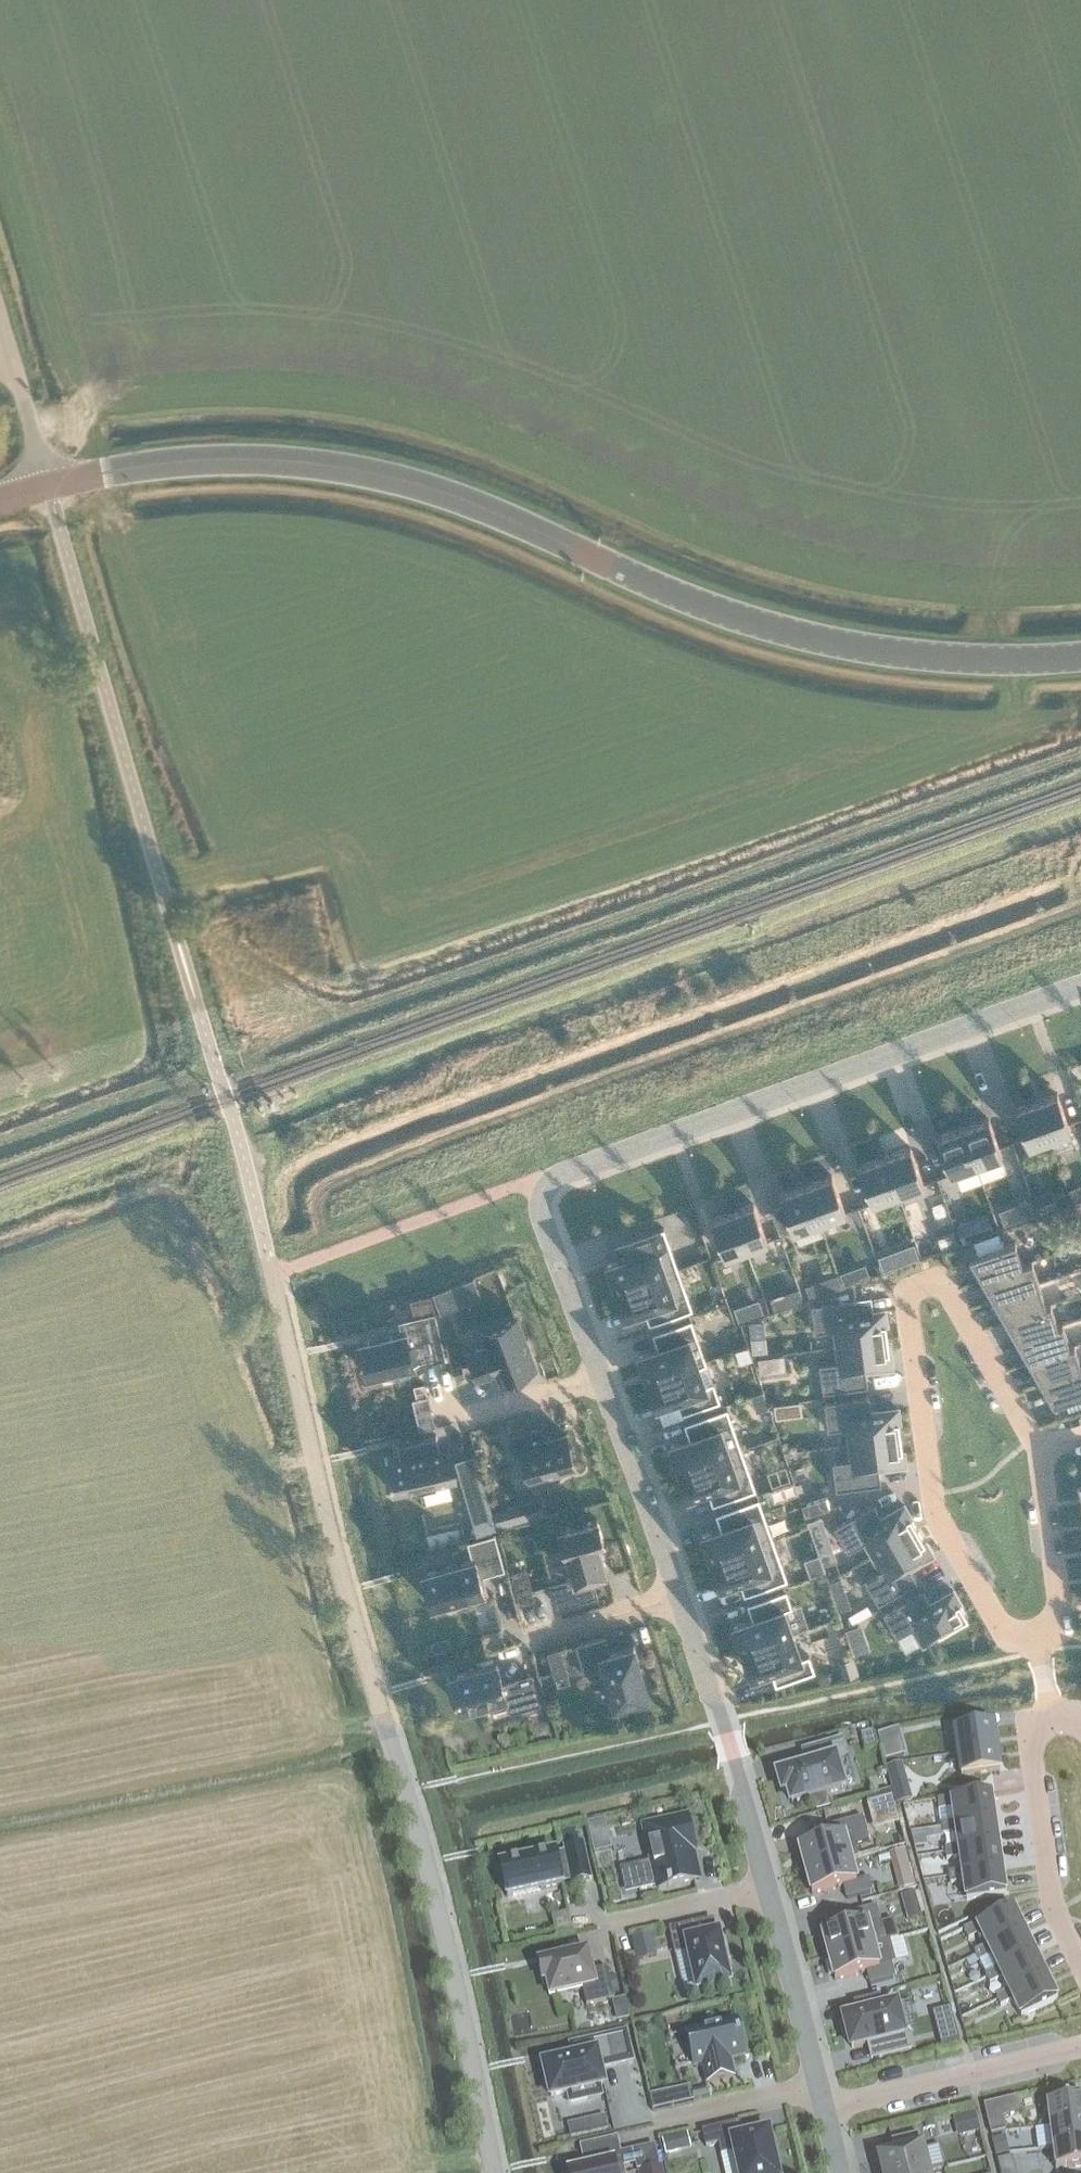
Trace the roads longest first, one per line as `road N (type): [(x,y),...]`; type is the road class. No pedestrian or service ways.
road 1 (secondary): [(1080,652),(1036,658),(872,646),(721,607),(424,483),(317,461),(151,462),(45,483)]
road 2 (unclassified): [(494,2172),(444,1943),(340,1571),(272,1271)]
road 3 (residential): [(1080,985),(553,1177),(541,1196),(541,1217),(600,1375)]
road 4 (residential): [(1041,1447),(950,1294),(932,1286),(916,1292),(907,1309),(936,1518),(993,1611),(1039,1646)]
road 5 (residential): [(679,1594),(768,1888)]
road 6 (residential): [(1048,1700),(1031,1757),(1057,1906),(1080,1961)]
road 7 (residential): [(823,2109),(1080,2053)]
road 8 (residential): [(600,1375),(679,1594)]
road 9 (residential): [(768,1888),(818,2086)]
road 10 (residential): [(1039,1646),(1056,1593),(1041,1447)]
road 11 (unclassified): [(45,483),(0,326)]
road 12 (residential): [(659,2122),(818,2086)]
road 13 (residential): [(615,1924),(768,1888)]
road 14 (residential): [(537,1637),(679,1594)]
road 15 (residential): [(477,1415),(600,1375)]

